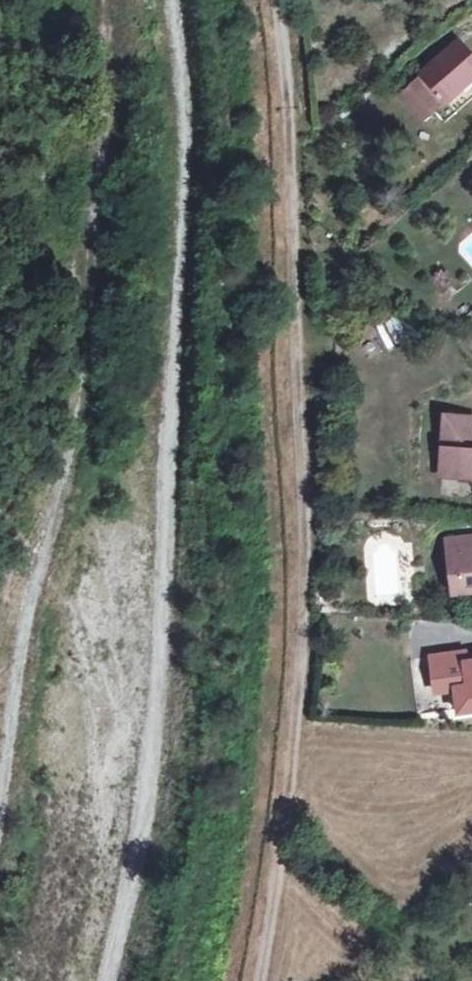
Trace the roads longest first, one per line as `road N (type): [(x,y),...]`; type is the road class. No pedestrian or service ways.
road 1 (track): [(106,980),(146,789),(159,680),(187,193),(172,0)]
road 2 (track): [(257,980),(289,773),(302,618),(277,0)]
road 3 (track): [(99,0),(104,67),(78,414),(28,614),(0,805)]

